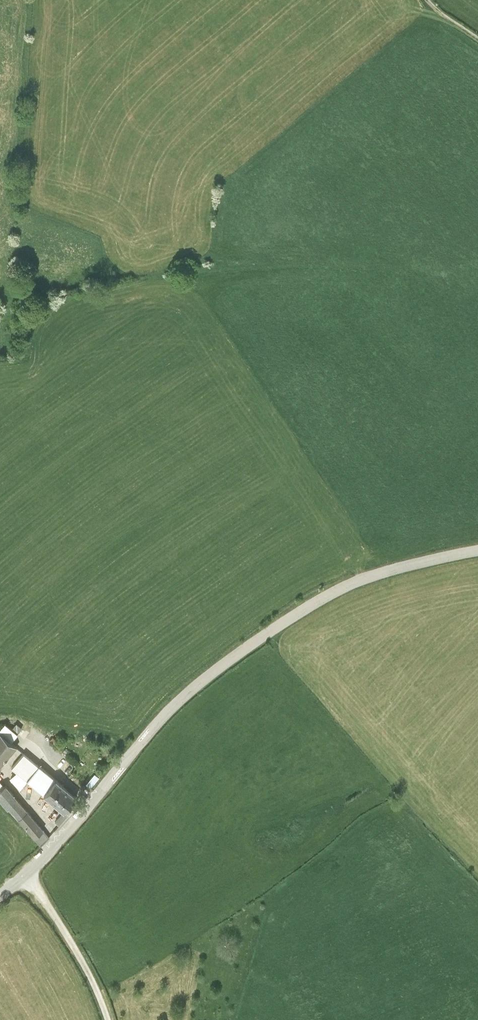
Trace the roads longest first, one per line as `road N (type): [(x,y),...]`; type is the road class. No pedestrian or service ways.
road 1 (unclassified): [(26,874),(199,681),(357,582),(477,550)]

